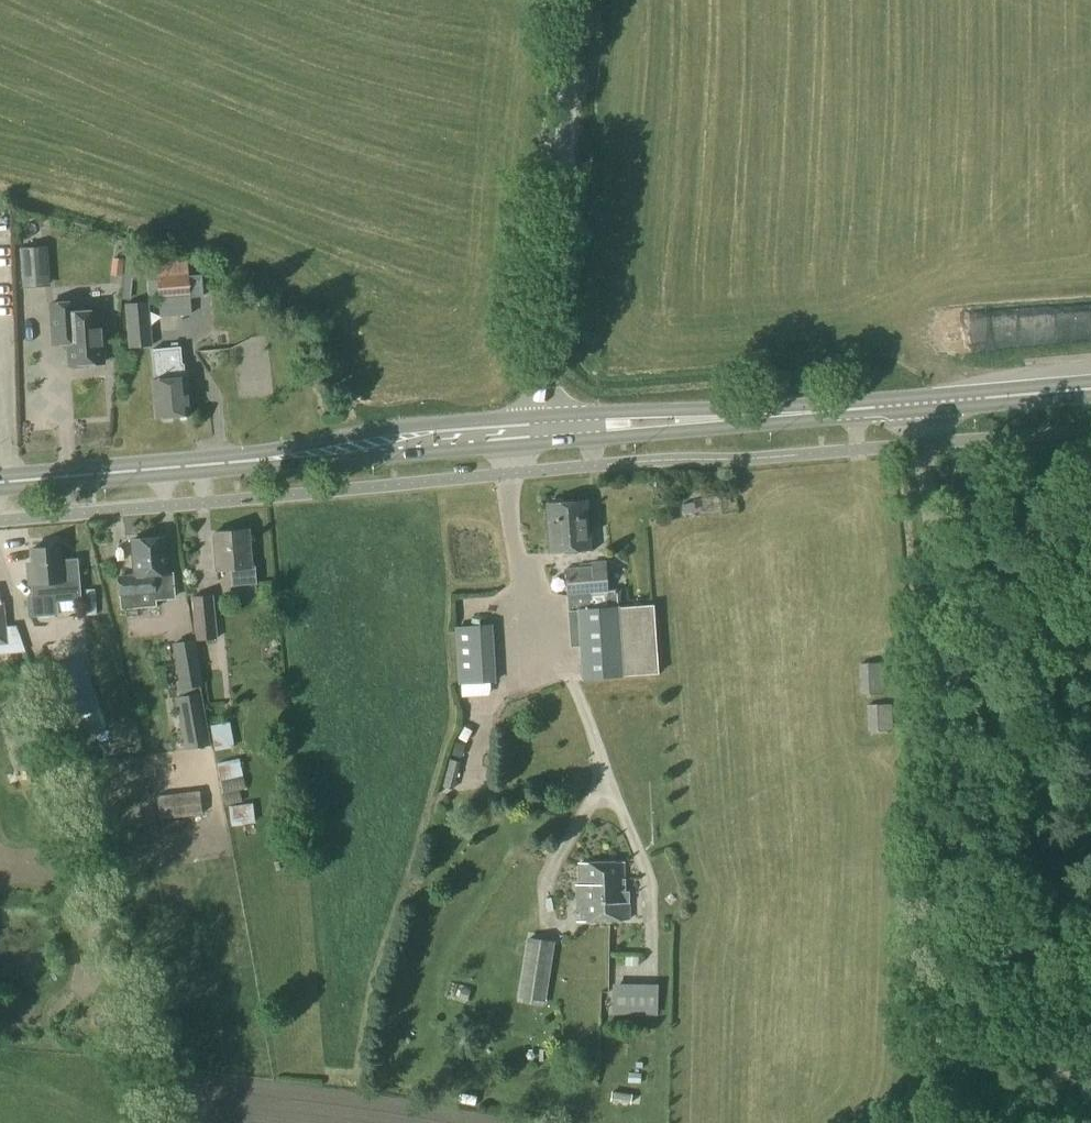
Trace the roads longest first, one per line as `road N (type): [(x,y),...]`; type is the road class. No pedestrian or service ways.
road 1 (unclassified): [(917,1122),(935,1066),(947,726),(920,405)]
road 2 (primary): [(0,483),(540,436)]
road 3 (unclassified): [(540,436),(570,0)]
road 4 (primary): [(540,436),(920,405)]
road 5 (primary): [(920,405),(1090,392)]

